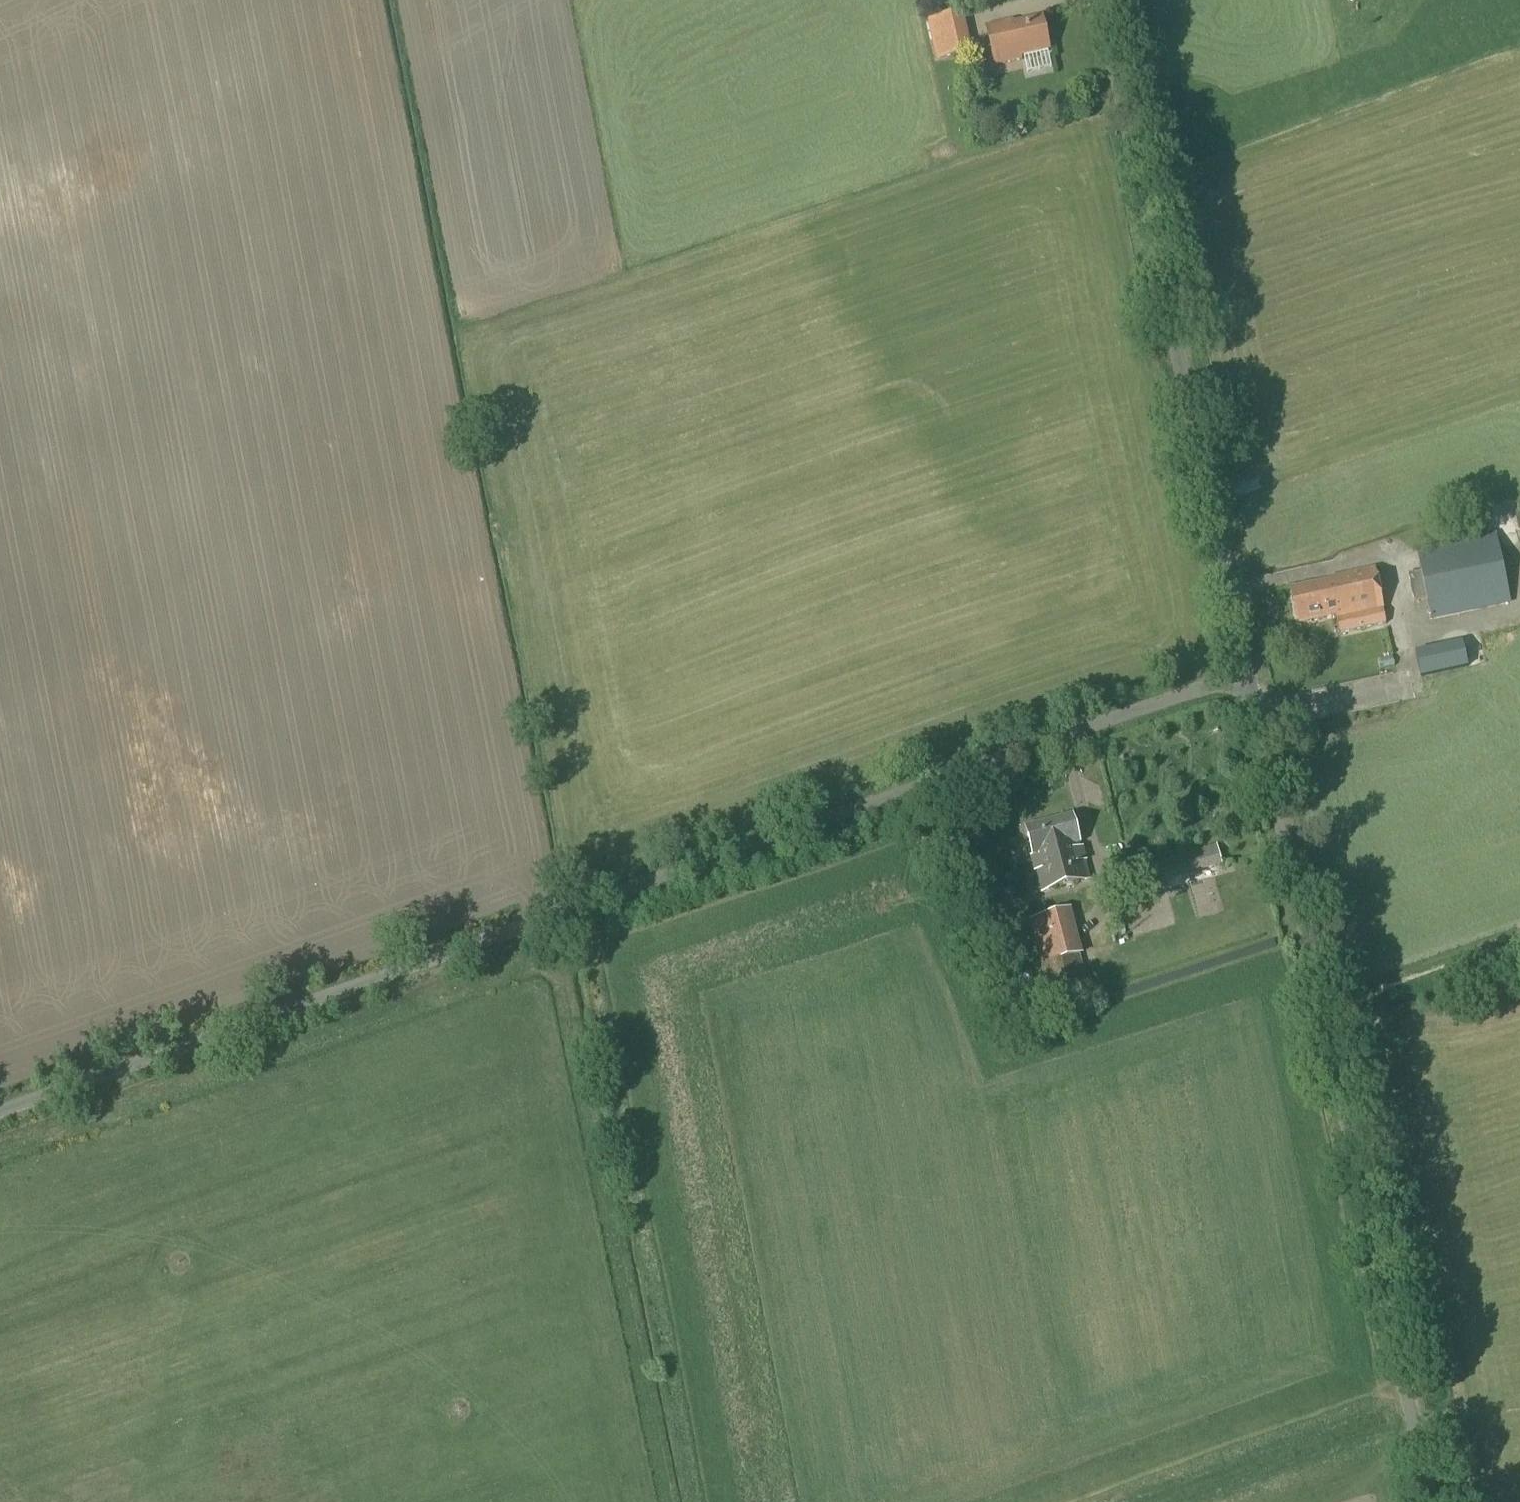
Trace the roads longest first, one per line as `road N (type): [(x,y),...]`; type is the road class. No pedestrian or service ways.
road 1 (unclassified): [(0,1109),(1248,672)]
road 2 (unclassified): [(1432,1501),(1248,672)]
road 3 (unclassified): [(1248,672),(1103,0)]

